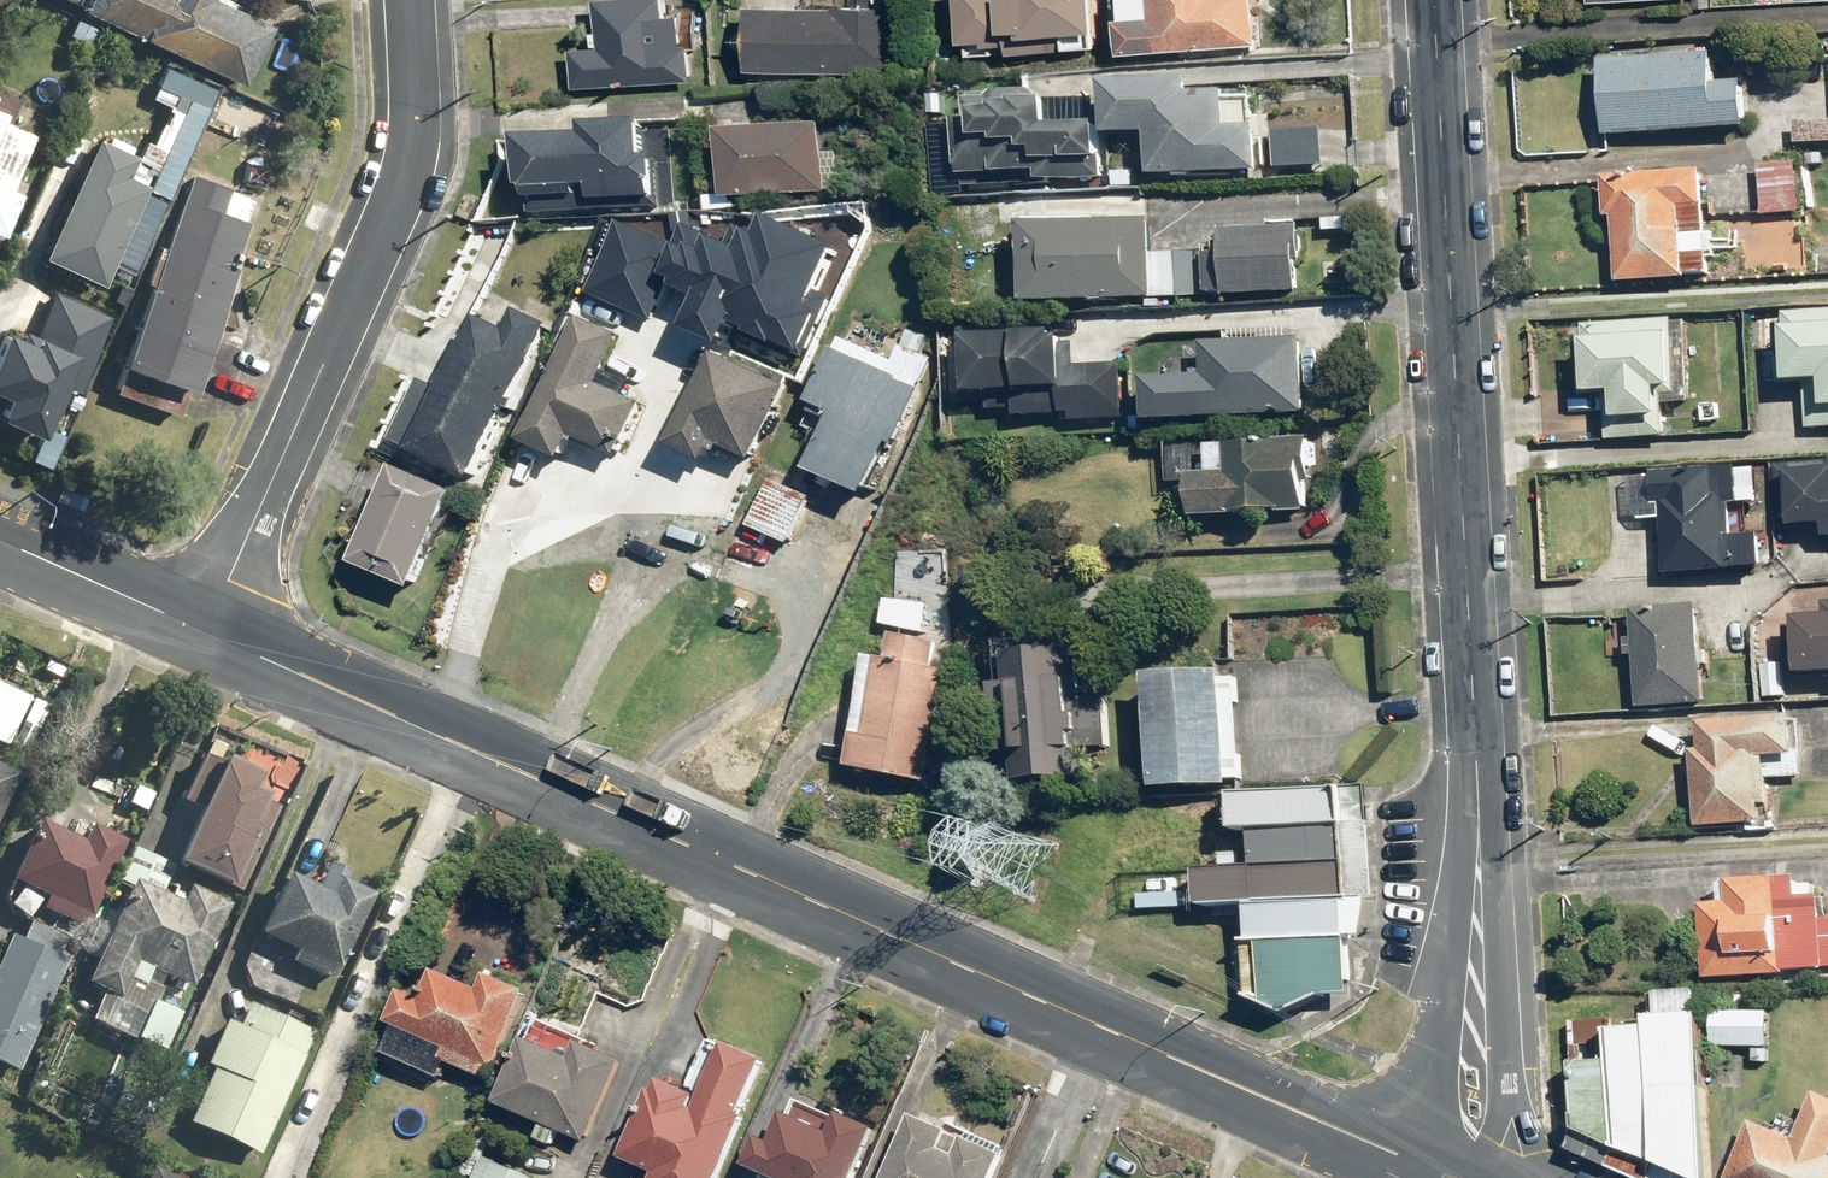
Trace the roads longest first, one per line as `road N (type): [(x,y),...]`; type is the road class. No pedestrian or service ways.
road 1 (secondary): [(209,634),(1394,1153)]
road 2 (tertiary): [(1478,982),(1480,859),(1433,0)]
road 3 (residential): [(413,0),(418,152),(209,634)]
road 4 (secondary): [(0,541),(209,634)]
road 5 (tertiary): [(1478,982),(1507,1033),(1512,1152),(1504,1177)]
road 6 (tertiary): [(1394,1153),(1426,1079),(1438,1024),(1478,982)]

